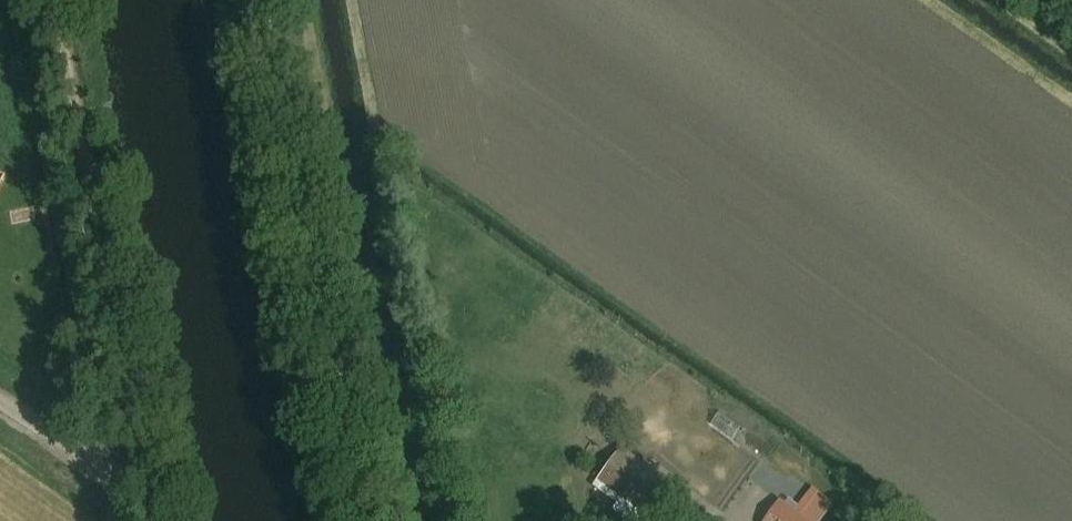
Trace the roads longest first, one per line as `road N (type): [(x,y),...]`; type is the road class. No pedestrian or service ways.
road 1 (track): [(254,0),(358,520)]
road 2 (track): [(49,0),(152,520)]

